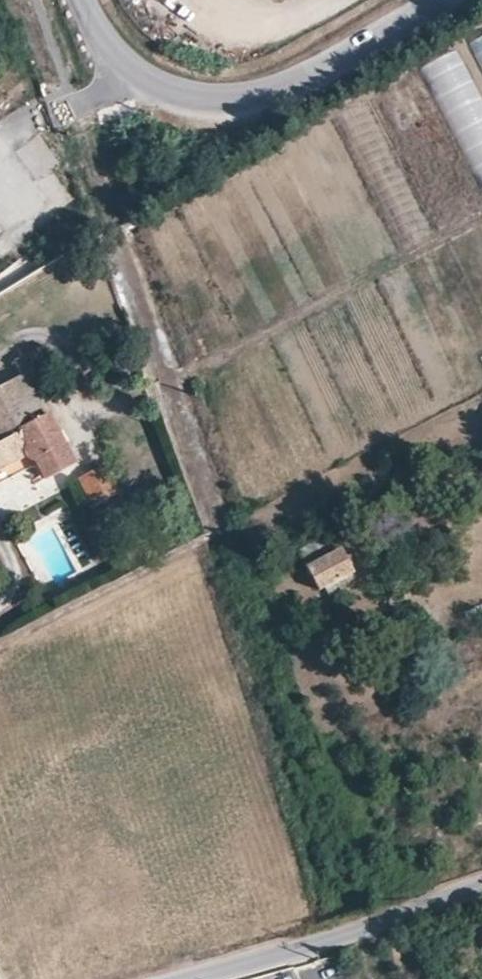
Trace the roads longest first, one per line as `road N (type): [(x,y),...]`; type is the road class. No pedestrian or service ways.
road 1 (unclassified): [(94,0),(118,46),(165,79),(211,93),(305,73),(427,0)]
road 2 (unclassified): [(189,978),(481,888)]

